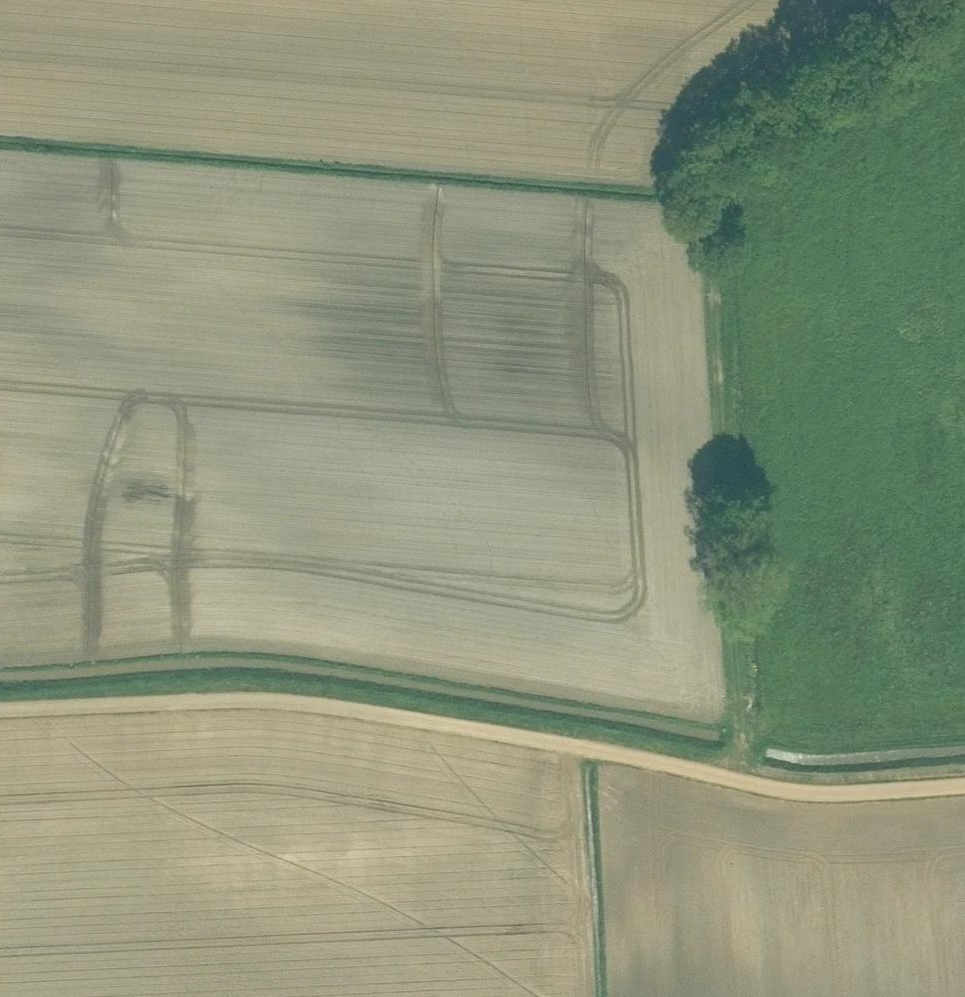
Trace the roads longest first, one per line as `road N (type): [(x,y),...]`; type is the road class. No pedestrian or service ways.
road 1 (track): [(745,780),(715,157),(740,130),(930,0)]

